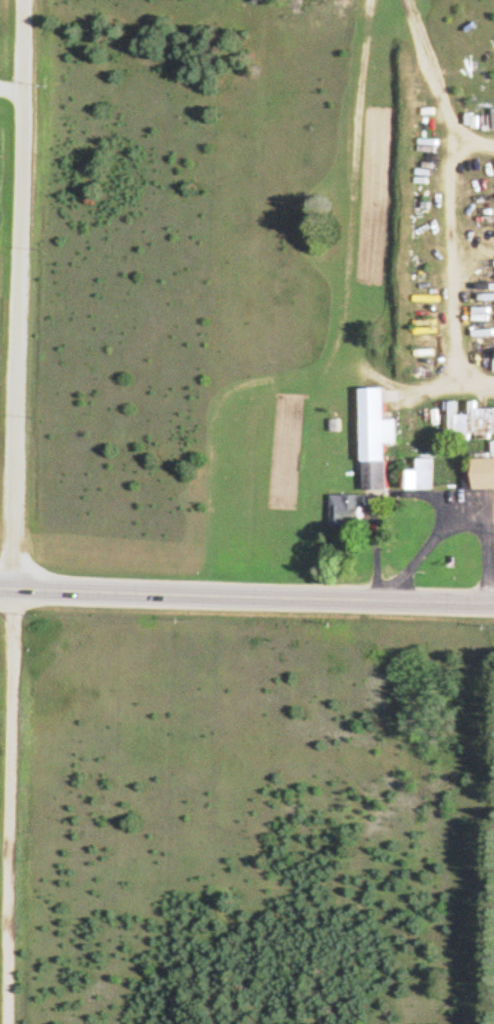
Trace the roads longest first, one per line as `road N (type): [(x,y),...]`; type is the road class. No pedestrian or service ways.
road 1 (residential): [(6,1023),(23,0)]
road 2 (tertiary): [(0,587),(493,596)]
road 3 (track): [(349,307),(319,368),(243,382),(212,408),(206,591)]

